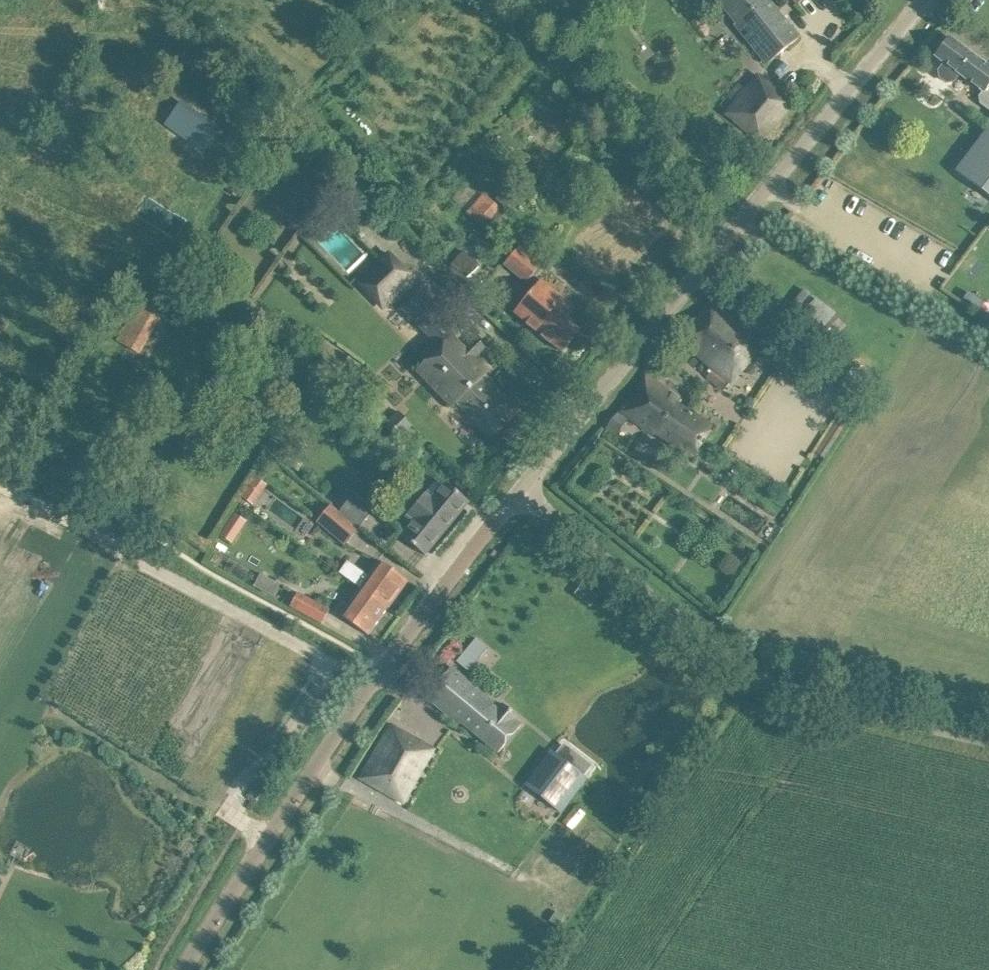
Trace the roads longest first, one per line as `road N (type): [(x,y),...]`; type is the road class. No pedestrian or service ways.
road 1 (unclassified): [(520,491),(923,0)]
road 2 (unclassified): [(182,969),(382,668),(520,491)]
road 3 (residential): [(988,741),(753,679),(520,491)]

